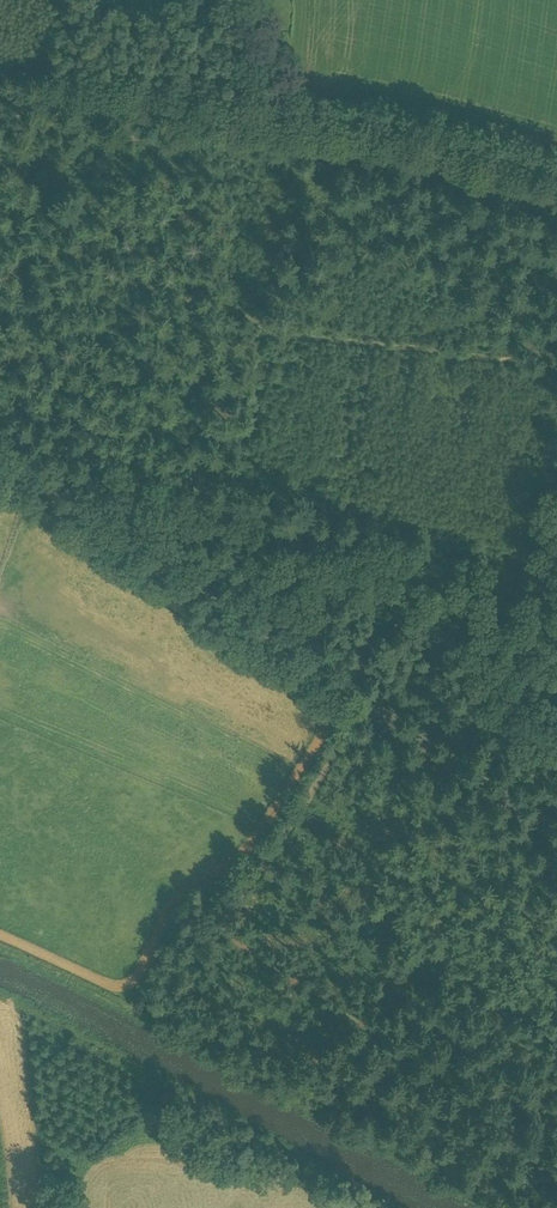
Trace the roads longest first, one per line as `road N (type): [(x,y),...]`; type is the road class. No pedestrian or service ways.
road 1 (unclassified): [(556,830),(0,459)]
road 2 (track): [(556,184),(276,112),(0,87)]

